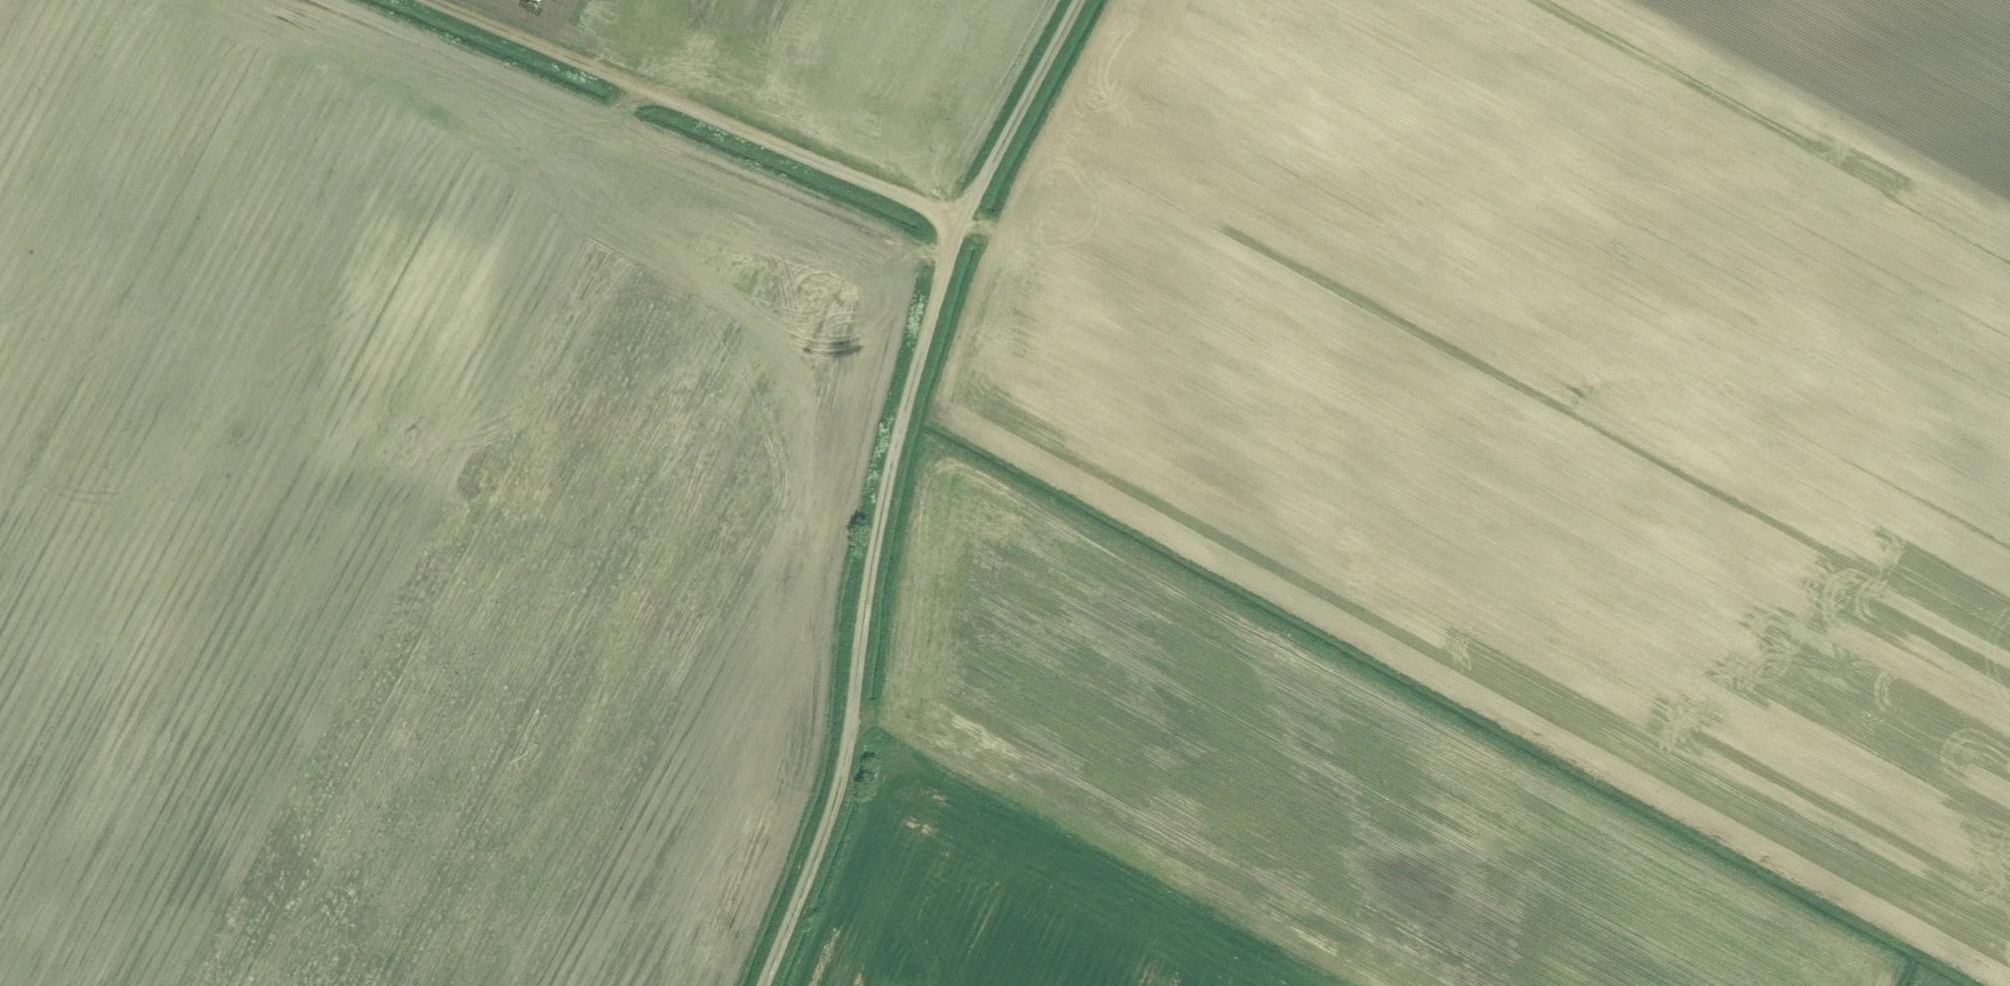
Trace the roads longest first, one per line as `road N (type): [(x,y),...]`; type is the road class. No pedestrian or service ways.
road 1 (unclassified): [(1079,0),(958,225),(887,477),(845,757),(762,985)]
road 2 (track): [(958,225),(427,0)]

